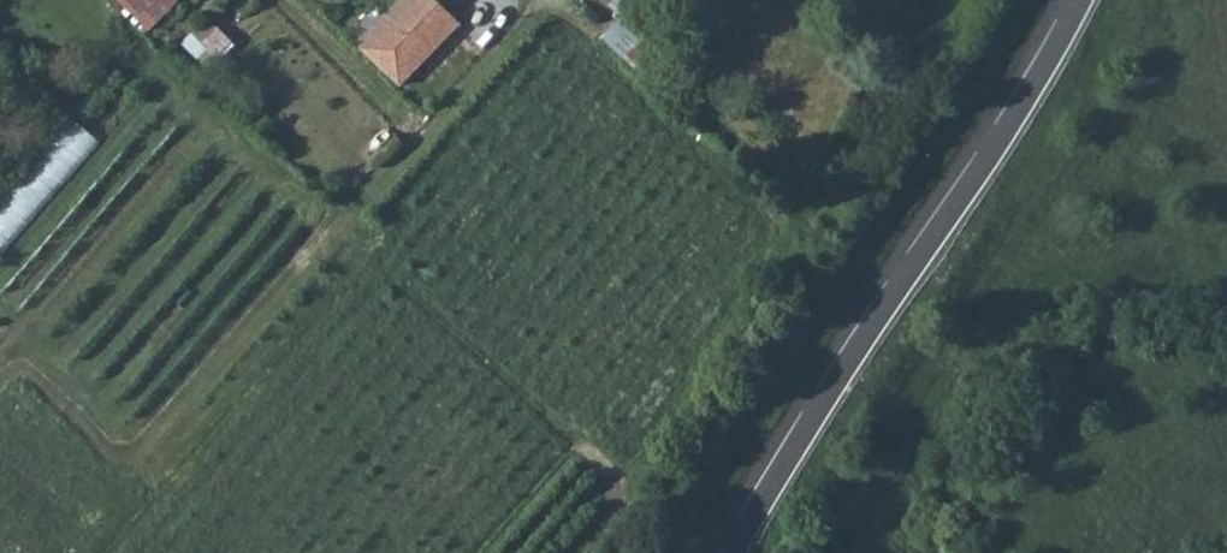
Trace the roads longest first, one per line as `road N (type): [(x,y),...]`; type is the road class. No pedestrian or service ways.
road 1 (trunk): [(1079,0),(735,552)]

